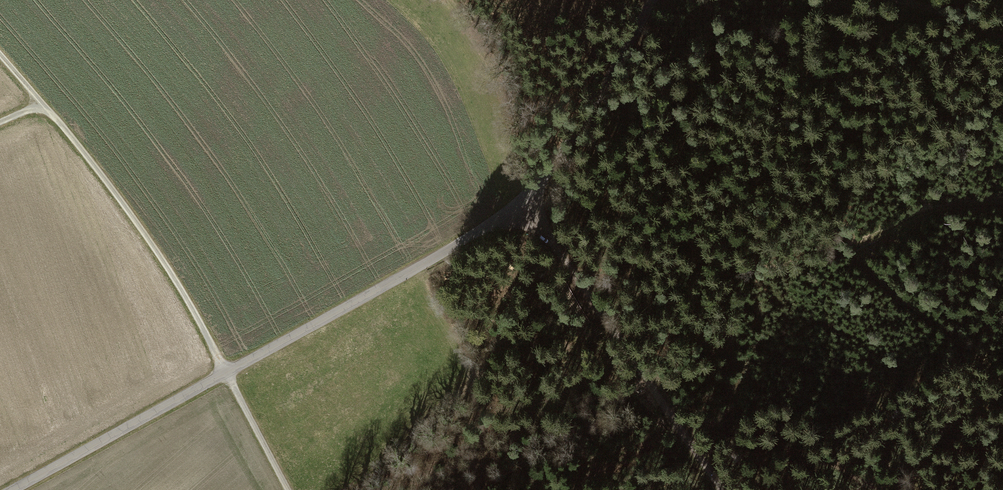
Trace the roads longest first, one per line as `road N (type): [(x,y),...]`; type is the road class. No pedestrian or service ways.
road 1 (tertiary): [(657,0),(554,167),(488,228),(10,489)]
road 2 (track): [(289,489),(178,282),(114,189),(0,54)]
road 3 (track): [(519,202),(730,489)]

